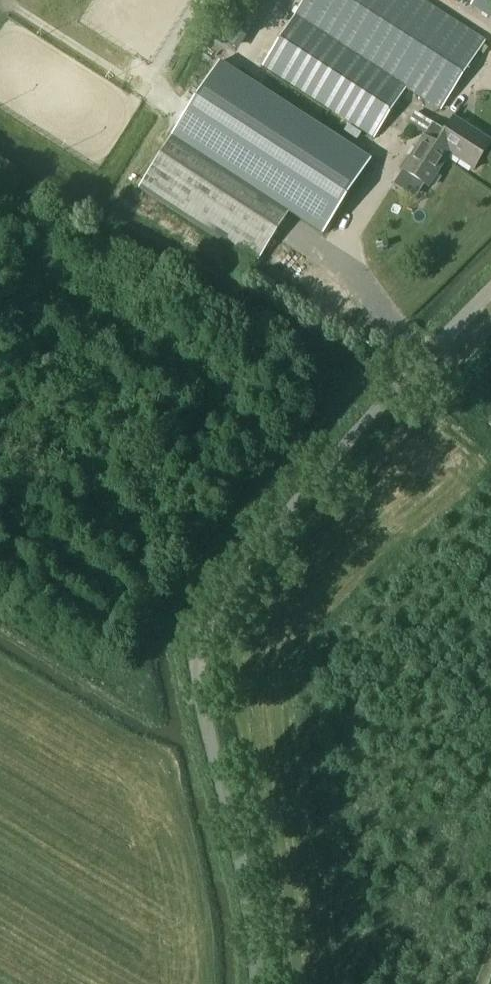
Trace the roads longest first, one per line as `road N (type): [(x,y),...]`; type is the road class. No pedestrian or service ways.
road 1 (unclassified): [(250,983),(248,925),(197,690),(210,612),(241,560),(490,299)]
road 2 (track): [(198,651),(175,651),(170,727),(159,733),(0,632)]

